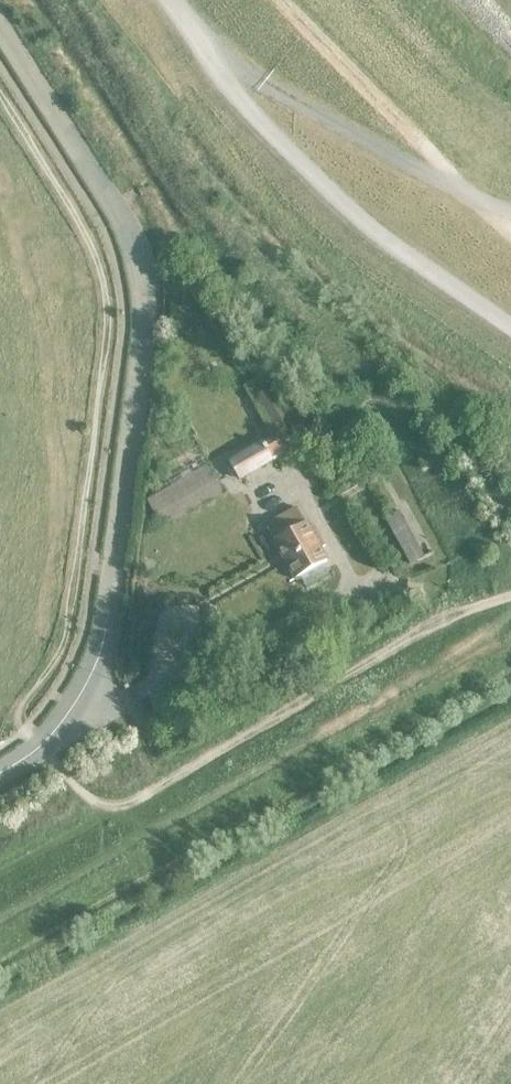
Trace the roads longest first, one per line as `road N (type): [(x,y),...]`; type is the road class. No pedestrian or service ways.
road 1 (unclassified): [(0,773),(62,725),(105,643),(142,374),(147,307),(138,240)]
road 2 (track): [(510,597),(417,632),(175,778)]
road 3 (unclassified): [(0,22),(138,240)]
road 4 (track): [(0,875),(97,819),(105,805)]

